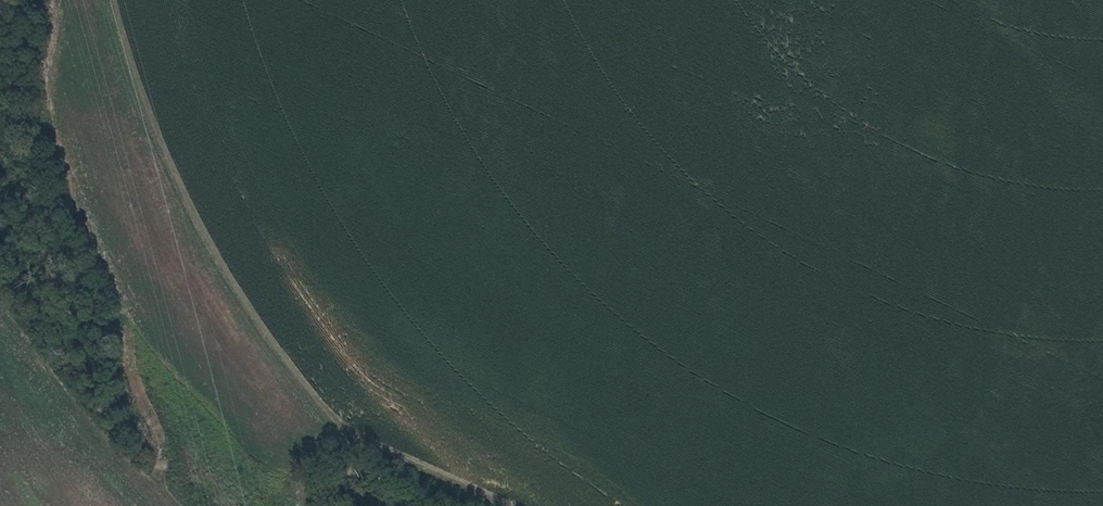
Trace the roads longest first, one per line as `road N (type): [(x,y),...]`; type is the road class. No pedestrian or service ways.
road 1 (track): [(0,301),(80,408),(173,505)]

